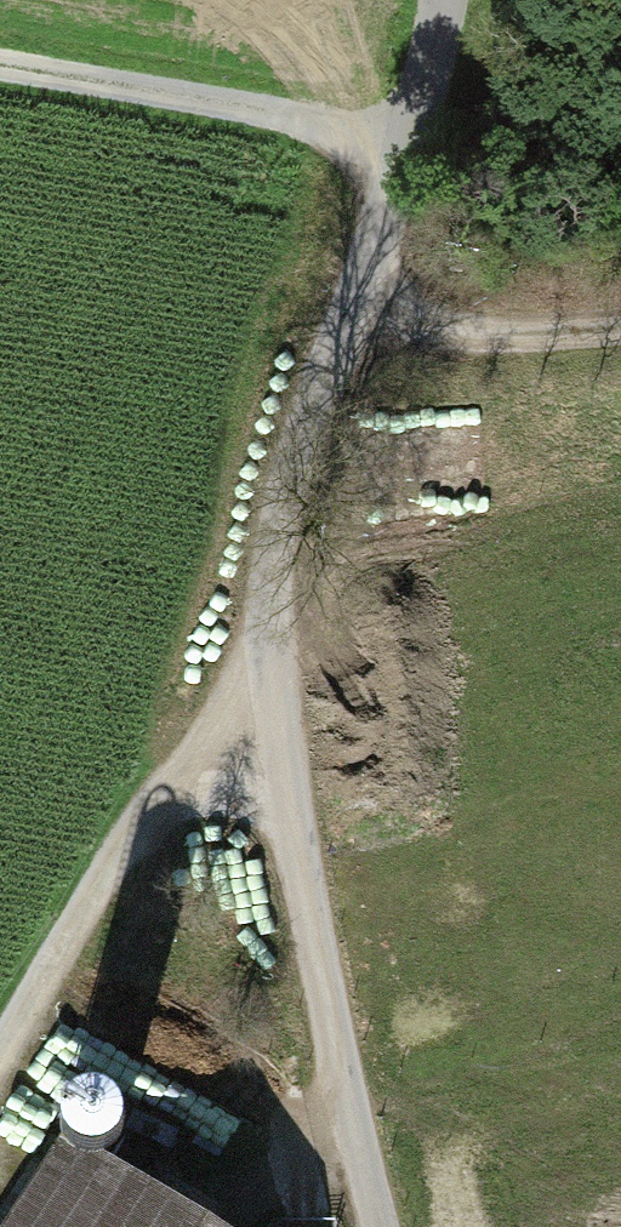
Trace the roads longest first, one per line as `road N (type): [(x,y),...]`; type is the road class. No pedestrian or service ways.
road 1 (unclassified): [(437,0),(346,315),(272,628),(282,790),(382,1226)]
road 2 (track): [(0,1064),(272,628),(468,553),(620,521)]
road 3 (track): [(0,68),(401,141)]
road 4 (track): [(346,315),(620,316)]

